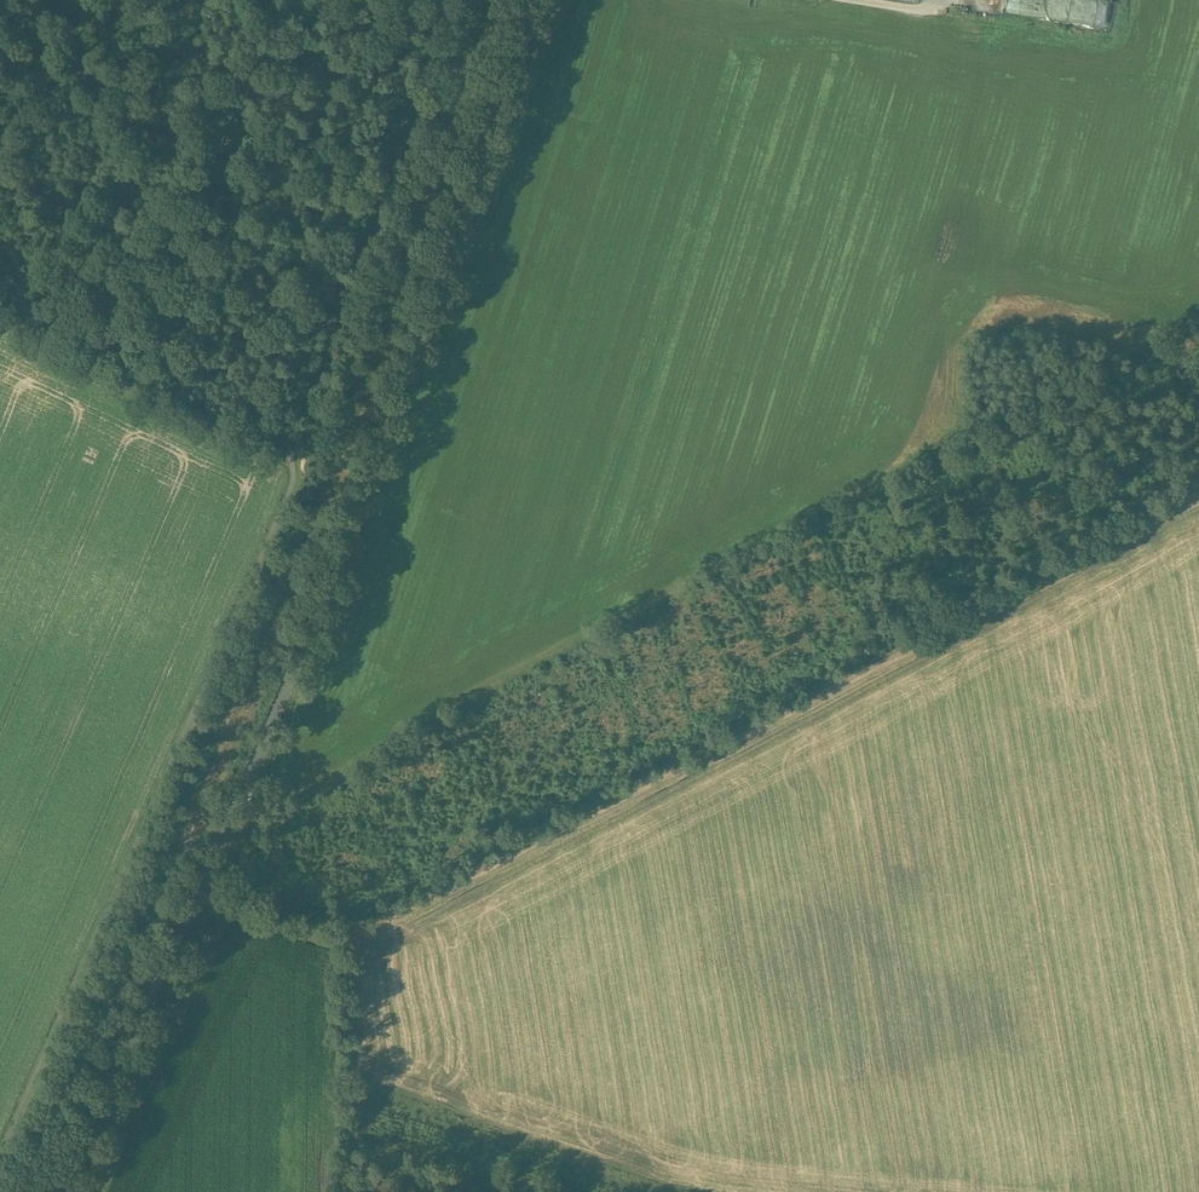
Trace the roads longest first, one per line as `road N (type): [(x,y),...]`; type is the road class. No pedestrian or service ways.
road 1 (unclassified): [(56,1191),(286,688),(365,489),(529,0)]

